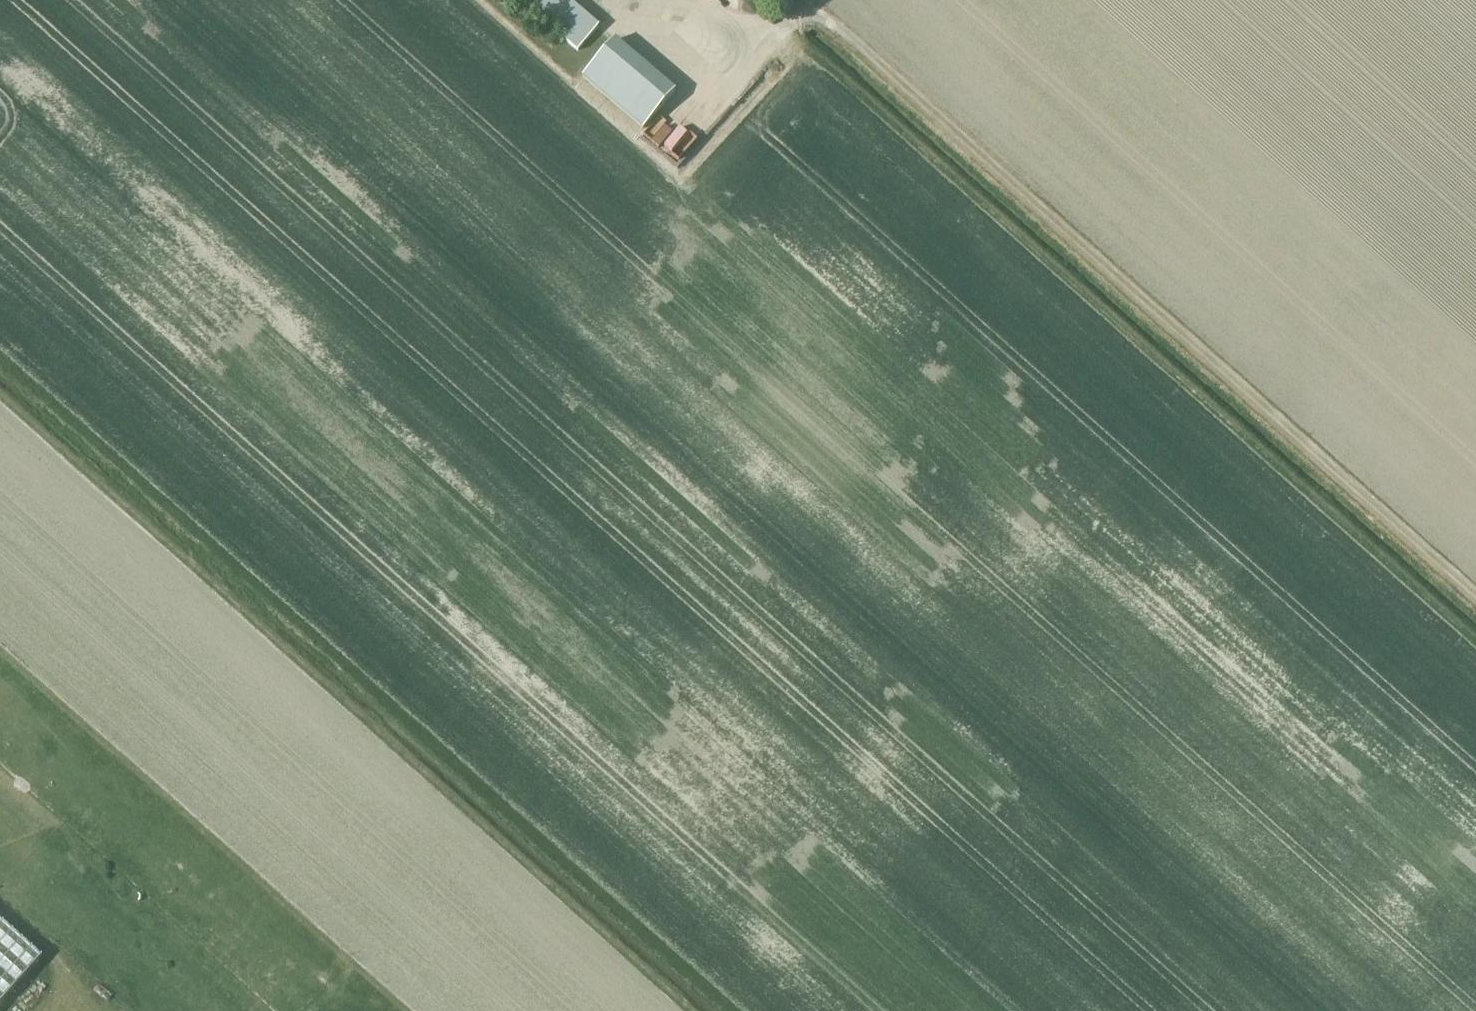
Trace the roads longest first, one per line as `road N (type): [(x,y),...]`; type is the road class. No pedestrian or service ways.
road 1 (track): [(734,74),(791,22),(820,14),(1475,595)]

